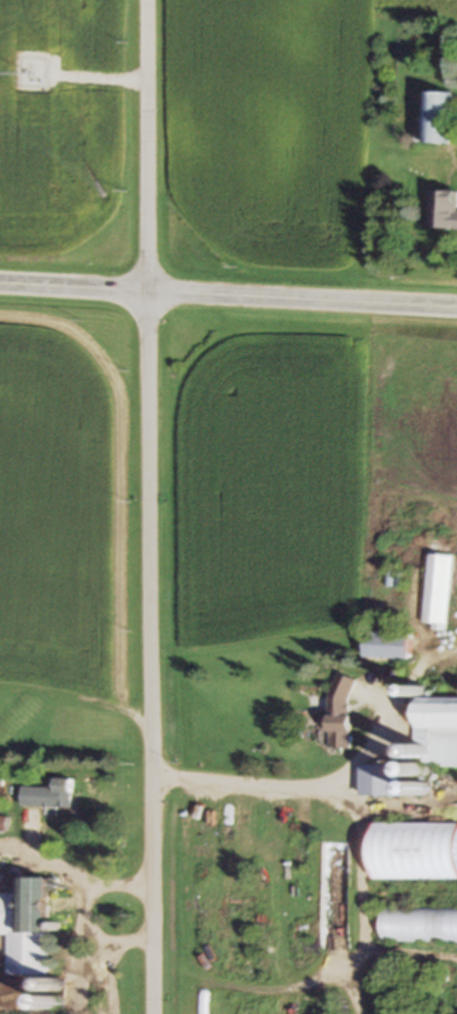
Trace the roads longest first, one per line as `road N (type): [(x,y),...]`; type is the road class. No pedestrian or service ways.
road 1 (residential): [(155,1013),(149,0)]
road 2 (tertiary): [(0,283),(456,308)]

